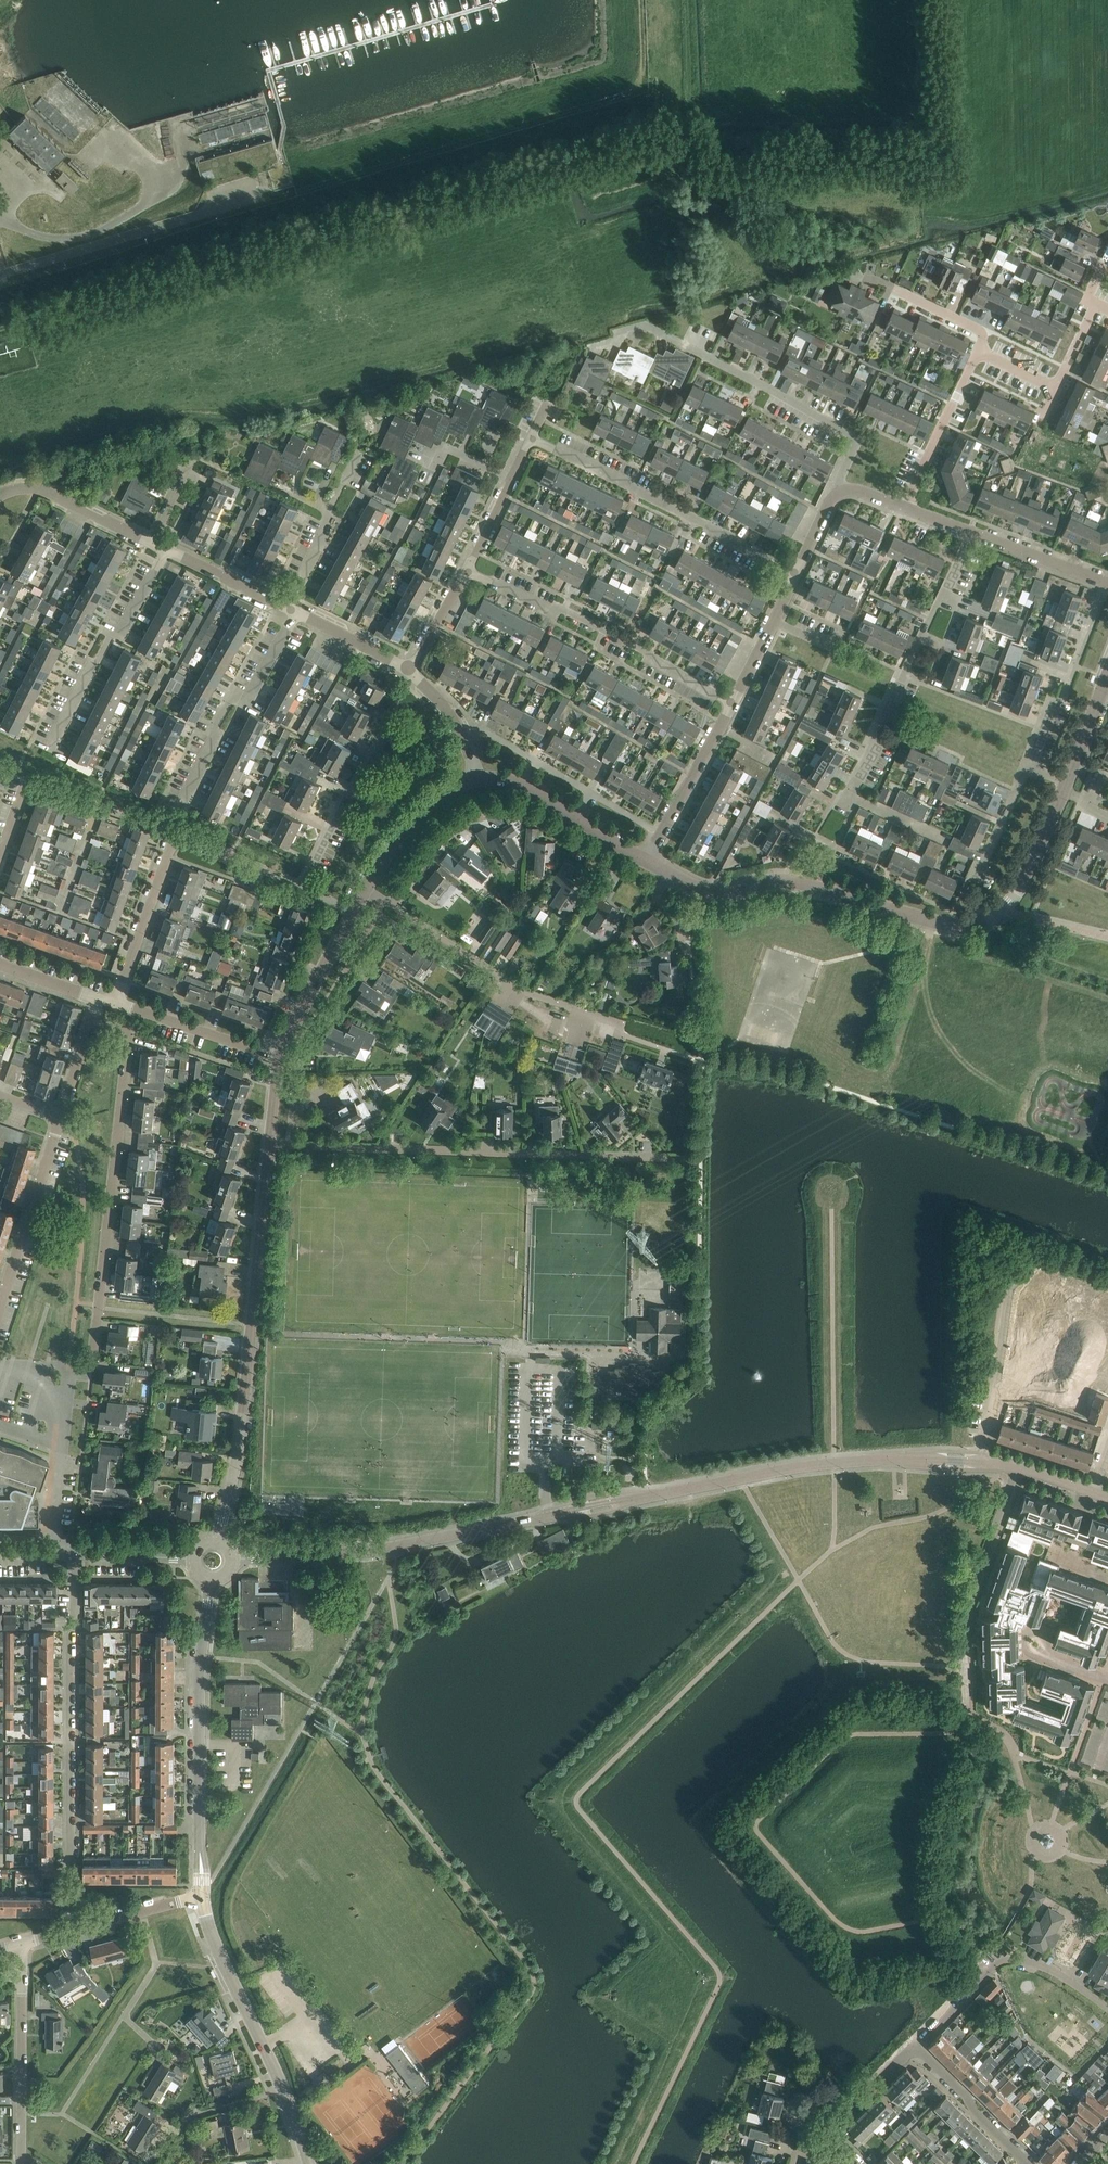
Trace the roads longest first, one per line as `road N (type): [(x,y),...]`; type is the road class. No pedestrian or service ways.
road 1 (track): [(690,128),(0,331)]
road 2 (residential): [(233,1560),(394,1547),(809,1464),(828,1473)]
road 3 (residential): [(700,1159),(271,1144)]
road 4 (unclassified): [(219,1542),(271,1144)]
road 5 (residential): [(71,1366),(86,1367),(93,1354),(131,1030),(92,1018)]
road 6 (residential): [(76,1928),(76,1552)]
road 7 (unclassified): [(809,885),(937,922),(986,919),(1020,886),(1063,792)]
road 8 (residential): [(841,492),(856,446),(849,433),(643,325),(616,332)]
road 9 (residential): [(202,1895),(200,1677),(210,1579)]
road 10 (residential): [(733,703),(564,609),(550,610),(467,570)]
road 11 (residential): [(797,572),(532,435)]
road 12 (residential): [(848,796),(973,532)]
road 13 (unclassified): [(983,1462),(1009,1287),(1040,1256),(1107,1278)]
road 14 (residential): [(310,2163),(209,1927),(202,1895)]
road 15 (residential): [(353,913),(304,884),(402,706)]
road 16 (residential): [(1107,2008),(1050,1968),(1001,1962),(915,2047)]
road 17 (residential): [(179,811),(230,702),(250,693),(297,612)]
road 18 (residential): [(50,748),(168,550)]
road 19 (residential): [(1016,1466),(966,1611),(966,1688)]
road 20 (residential): [(1026,765),(1054,701),(1064,697),(1107,585)]
road 21 (residential): [(0,1307),(61,1116)]
road 22 (unclassified): [(476,777),(528,787),(647,861)]
road 23 (residential): [(21,2163),(22,1972)]
road 24 (unclassified): [(647,861),(733,703)]
road 25 (residential): [(115,1003),(177,835)]
road 26 (unclassified): [(281,1058),(115,1003)]
road 27 (residential): [(905,507),(978,352)]
road 28 (residential): [(0,495),(38,488),(152,542)]
road 29 (residential): [(1029,2163),(915,2047)]
road 30 (residential): [(281,1058),(353,913)]
road 31 (residential): [(365,890),(430,803),(476,777)]
road 32 (unclassified): [(828,1473),(889,1459),(983,1462)]
road 33 (residential): [(516,986),(392,903)]
road 34 (unclassified): [(973,532),(1107,583)]
road 35 (unclassified): [(673,875),(714,891),(767,881),(809,885)]
road 36 (residential): [(152,542),(193,458),(231,470)]
road 37 (residential): [(168,550),(287,607)]
road 38 (residential): [(202,1895),(76,1928)]
road 39 (unclassified): [(408,669),(451,713),(476,777)]
road 40 (residential): [(392,903),(444,833),(479,814)]
road 41 (residential): [(297,612),(408,669)]
road 42 (unclassified): [(915,2047),(827,2134)]
road 43 (residential): [(516,986),(621,1024),(618,1033)]

